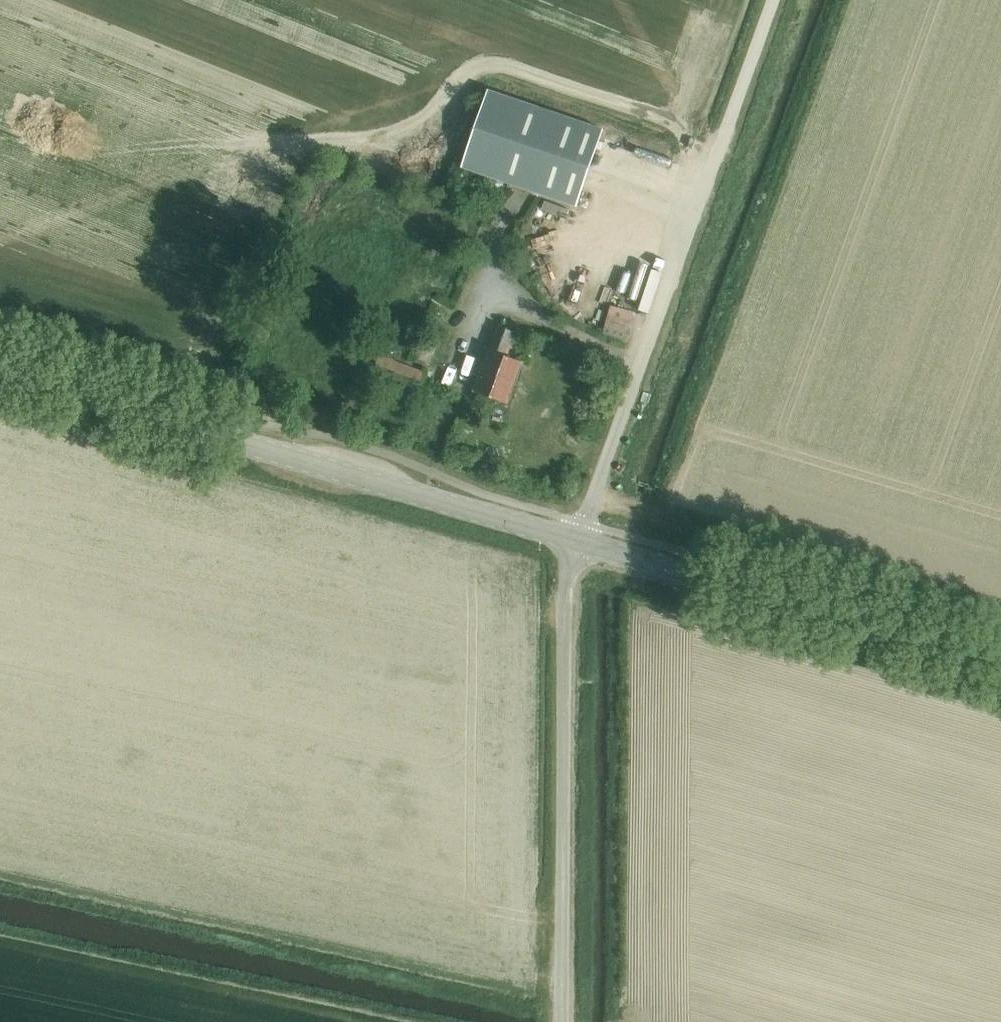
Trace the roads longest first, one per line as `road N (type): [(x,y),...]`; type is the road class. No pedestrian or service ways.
road 1 (secondary): [(578,542),(0,383)]
road 2 (unclassified): [(578,542),(772,0)]
road 3 (unclassified): [(565,1021),(566,579),(578,542)]
road 4 (secondary): [(1000,666),(578,542)]

